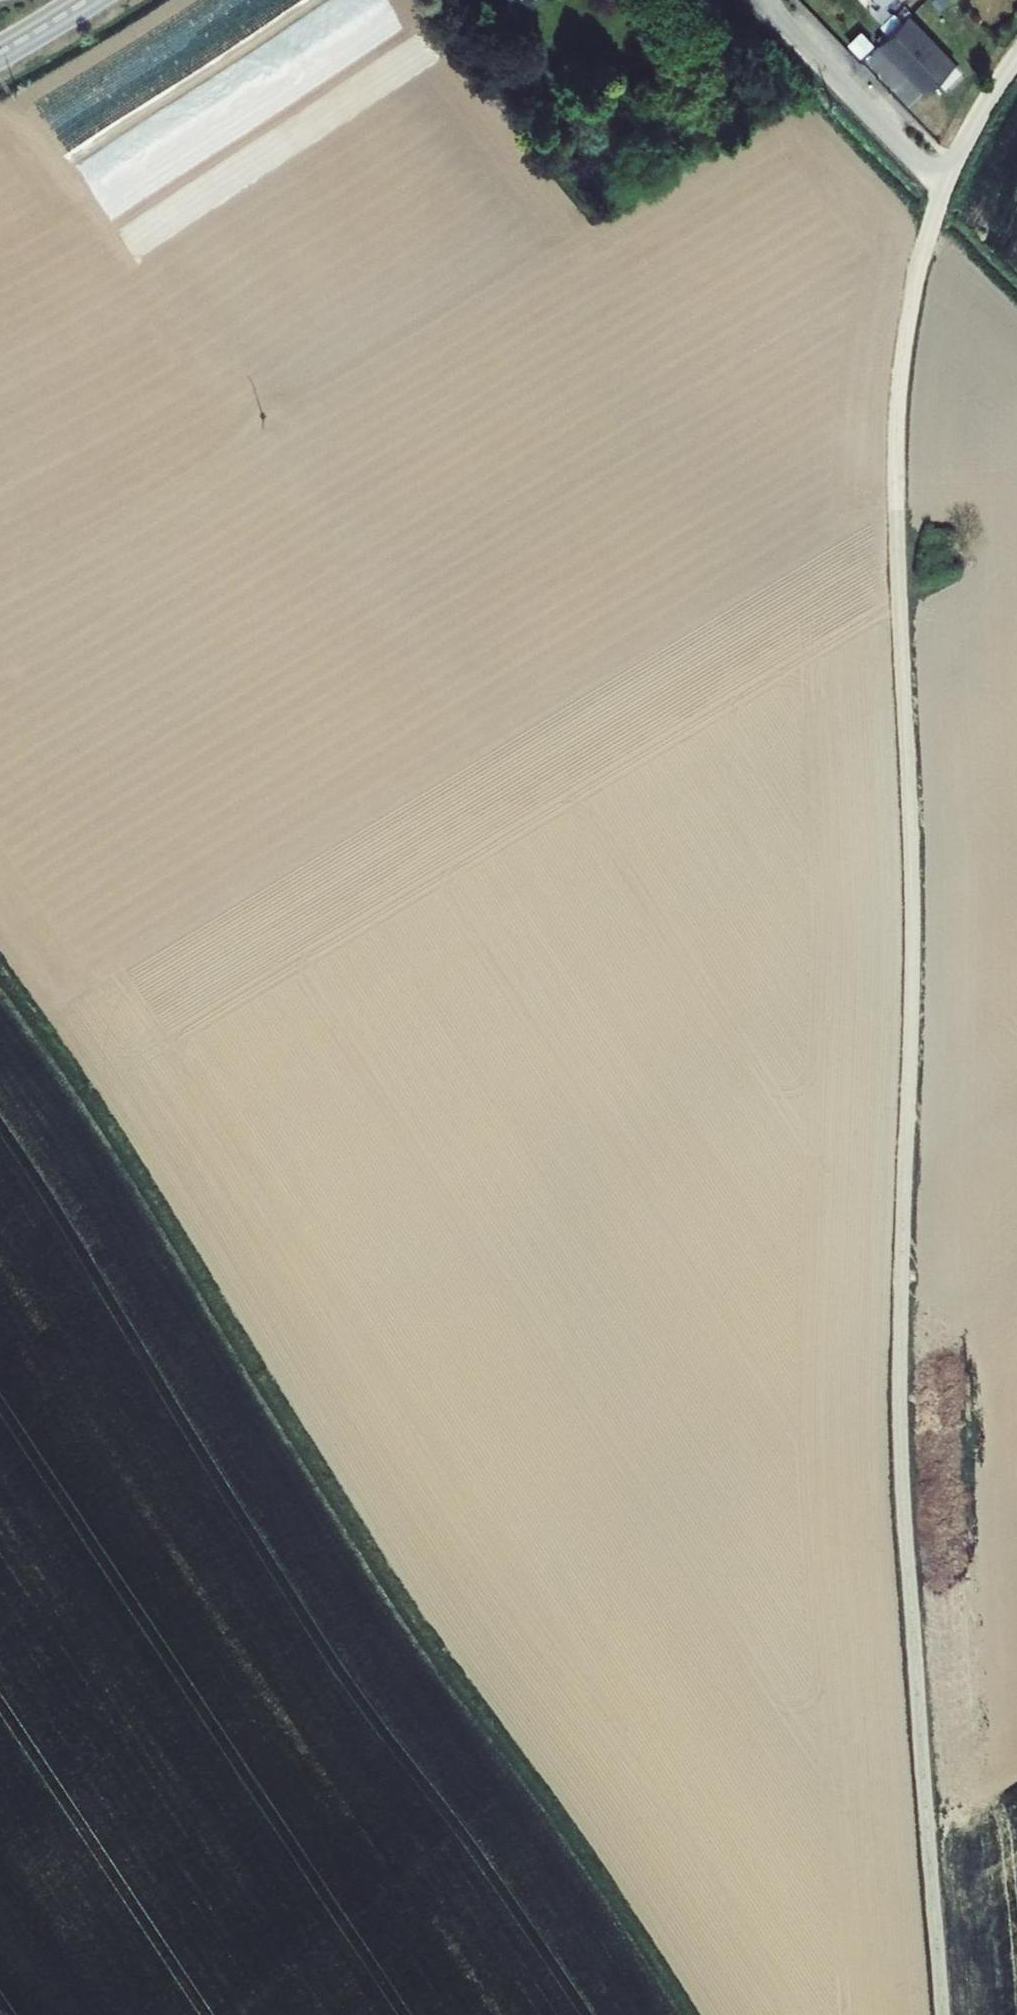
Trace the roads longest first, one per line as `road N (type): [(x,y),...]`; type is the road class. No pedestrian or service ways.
road 1 (unclassified): [(942,187),(906,335),(896,445),(911,877),(900,1458),(943,2014)]
road 2 (residential): [(765,0),(942,187)]
road 3 (unclassified): [(1016,60),(942,187)]

